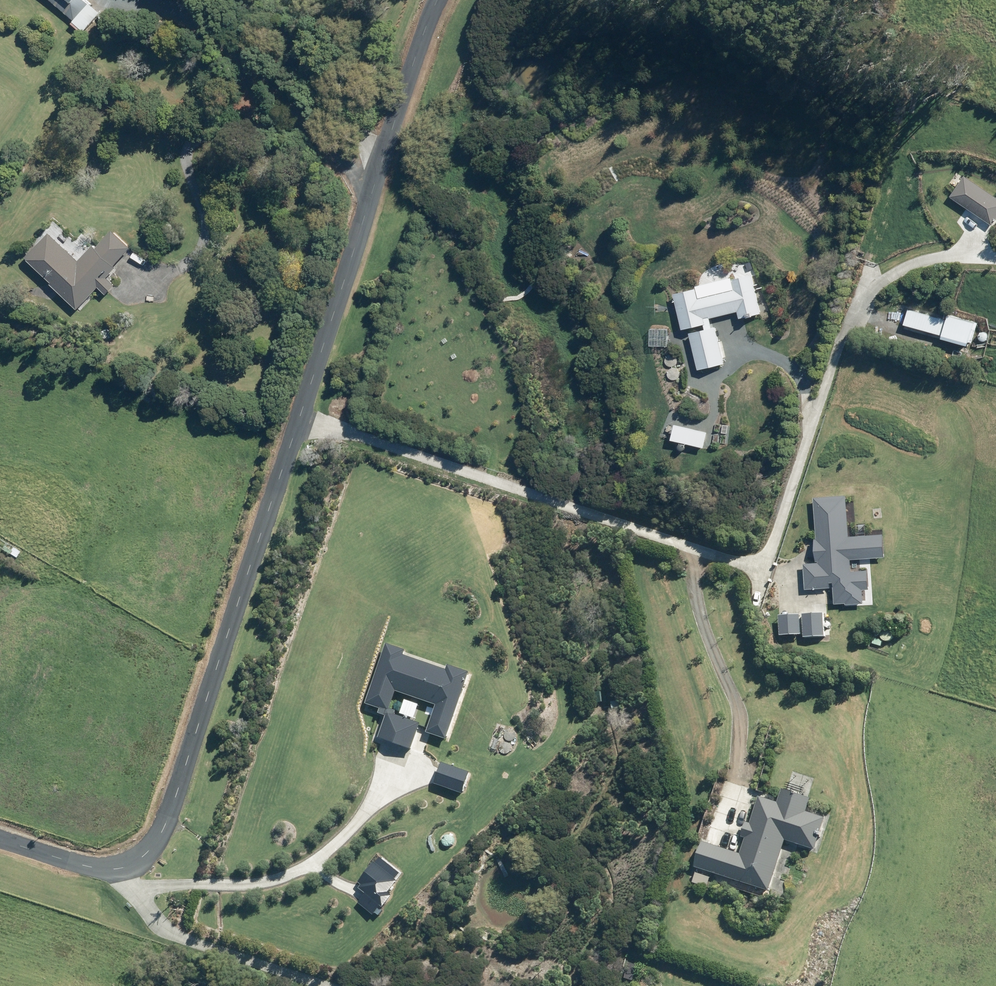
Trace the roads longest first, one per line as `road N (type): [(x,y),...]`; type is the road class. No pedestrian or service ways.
road 1 (unclassified): [(434,0),(161,838),(129,867),(104,871),(0,837)]
road 2 (track): [(297,421),(754,568),(761,579),(754,606)]
road 3 (track): [(761,579),(855,305),(878,283),(915,267),(995,258)]
road 4 (track): [(122,0),(192,11),(301,124),(367,213)]
road 5 (track): [(140,884),(253,886),(324,857),(363,818),(391,761)]
road 6 (track): [(700,551),(695,588),(706,639),(741,717),(741,763),(714,838)]
road 7 (track): [(140,286),(191,261),(199,235),(190,149),(212,133),(301,124)]
road 8 (track): [(129,867),(166,923),(348,985)]
road 9 (track): [(238,0),(397,114)]
road 10 (track): [(731,330),(738,345),(784,364),(799,379),(809,437)]

